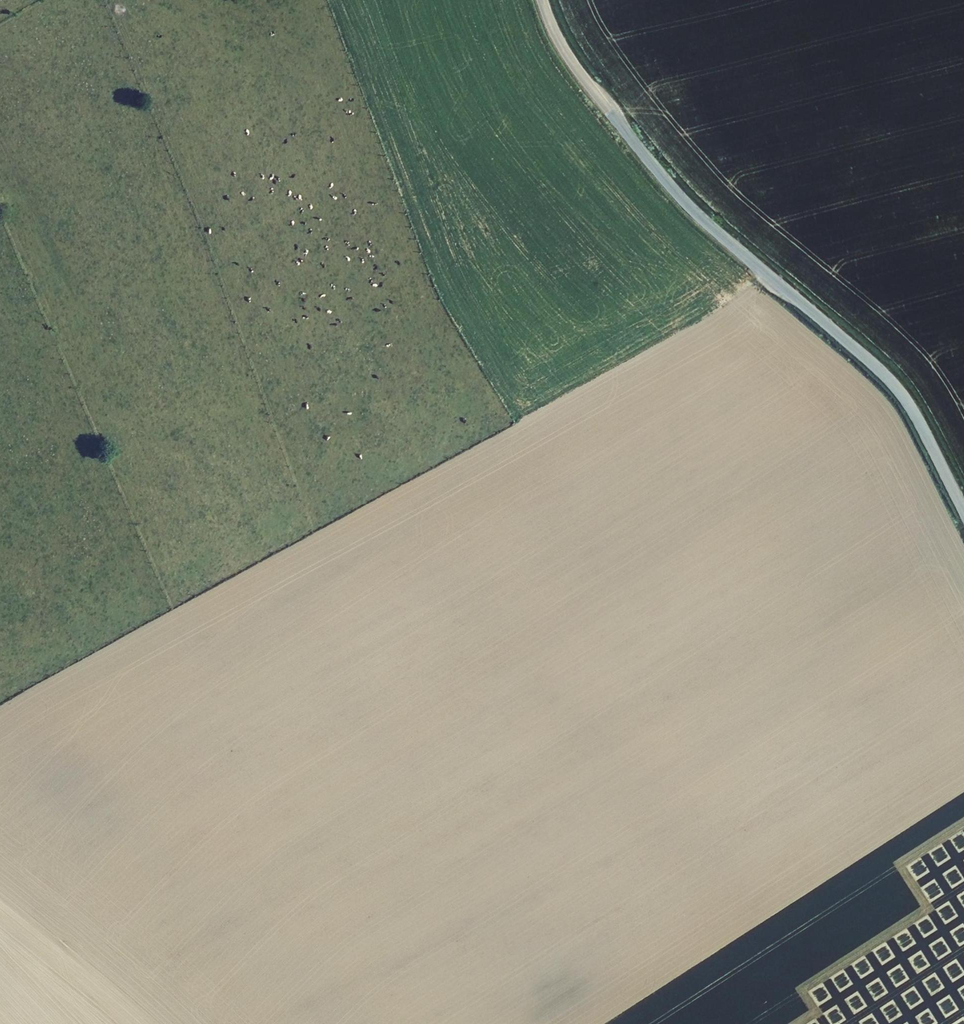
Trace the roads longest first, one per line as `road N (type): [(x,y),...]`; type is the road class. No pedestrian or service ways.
road 1 (unclassified): [(542,0),(577,70),(675,193),(898,392),(963,511)]

